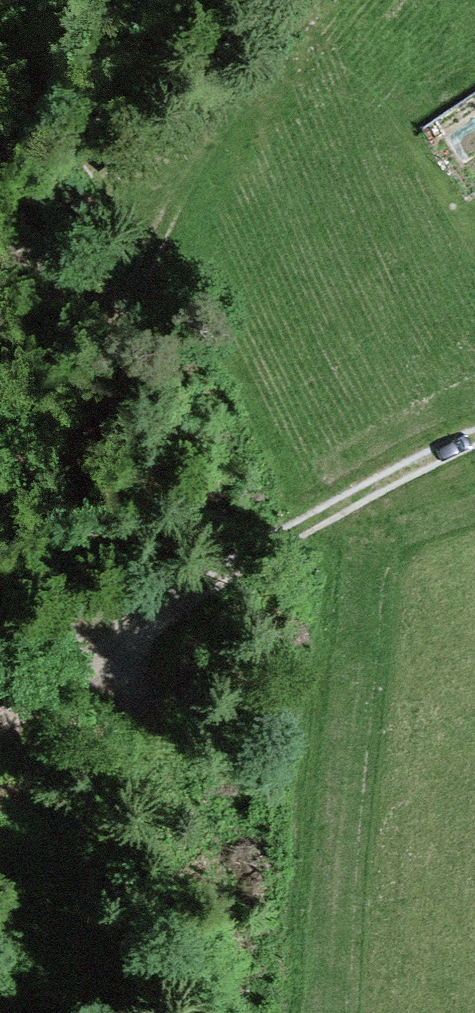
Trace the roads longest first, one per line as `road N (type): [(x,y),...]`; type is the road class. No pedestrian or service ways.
road 1 (track): [(42,704),(129,311),(206,152),(313,0)]
road 2 (track): [(0,731),(378,486),(474,440)]

